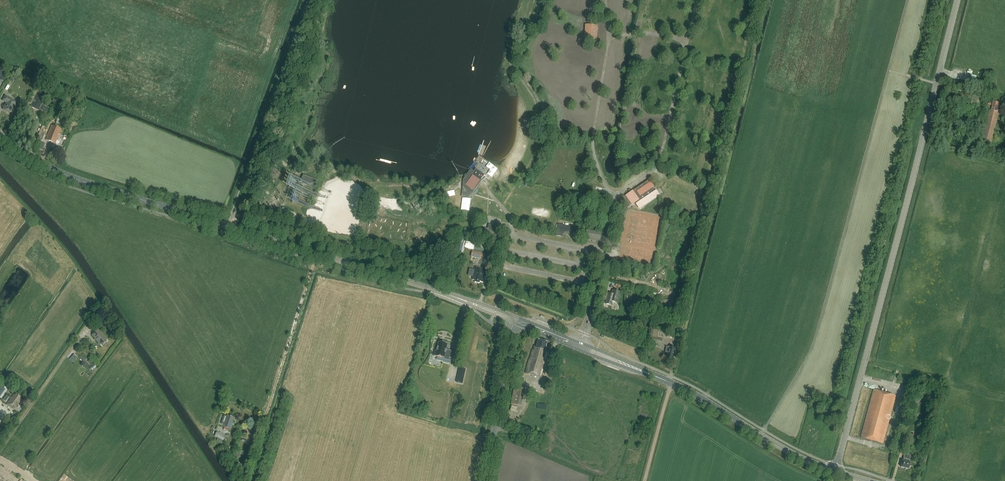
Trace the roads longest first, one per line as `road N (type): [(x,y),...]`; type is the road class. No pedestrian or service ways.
road 1 (secondary): [(515,320),(71,177),(0,134)]
road 2 (unclassified): [(836,472),(958,0)]
road 3 (secondary): [(836,472),(671,383),(515,320)]
road 4 (track): [(316,254),(264,416)]
road 5 (tertiary): [(486,480),(515,320)]

